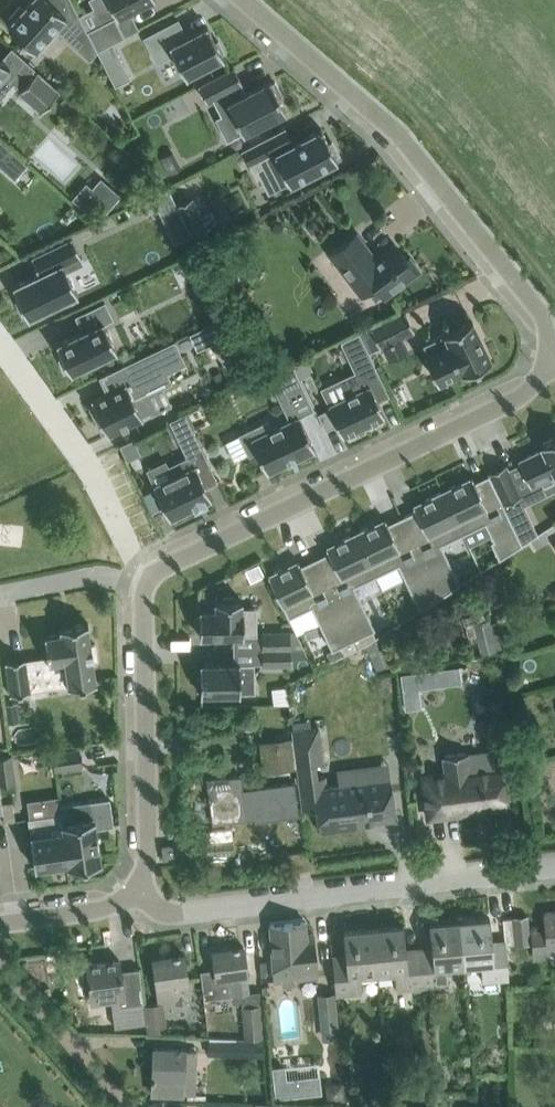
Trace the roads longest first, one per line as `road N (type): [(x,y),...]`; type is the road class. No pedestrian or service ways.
road 1 (unclassified): [(549,358),(538,305),(399,133),(242,0)]
road 2 (residential): [(147,581),(171,562),(514,395),(549,358)]
road 3 (unclassified): [(145,888),(164,905),(193,911),(554,868)]
road 4 (residential): [(145,888),(147,581)]
road 5 (residential): [(147,581),(88,462),(0,337)]
road 6 (unclassified): [(131,1106),(0,960)]
road 7 (unclassified): [(0,921),(98,909),(145,888)]
road 8 (residential): [(0,591),(93,573),(147,581)]

